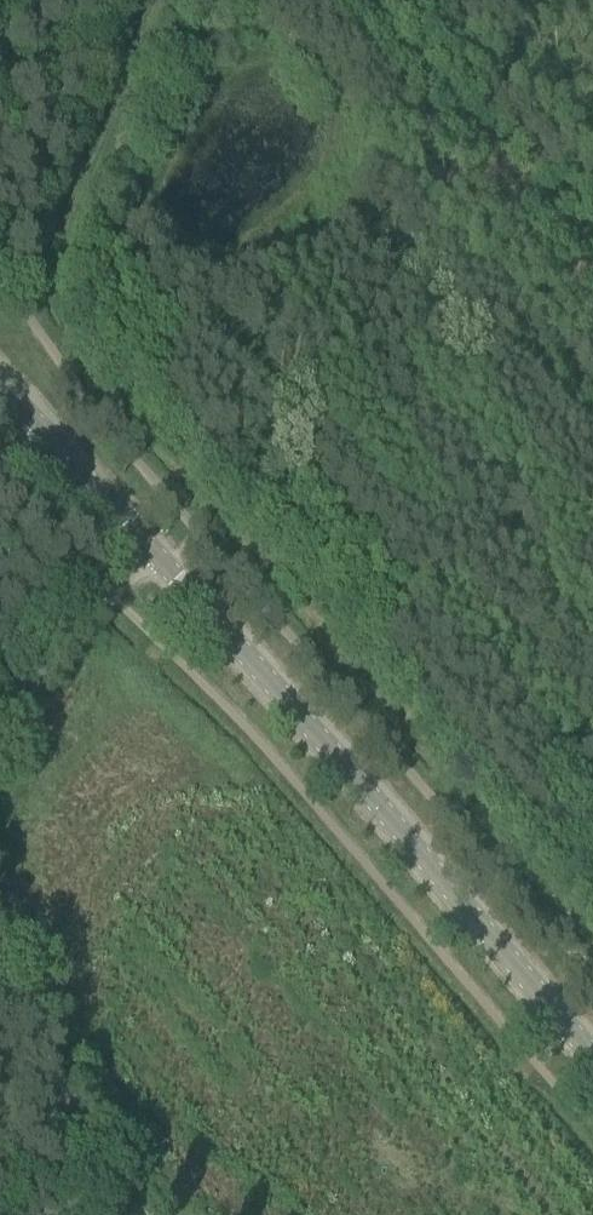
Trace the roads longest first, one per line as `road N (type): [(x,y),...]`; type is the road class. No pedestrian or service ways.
road 1 (tertiary): [(592,1056),(407,833),(156,558)]
road 2 (track): [(34,324),(161,0)]
road 3 (residential): [(62,1214),(86,1182),(90,1140),(0,957)]
road 4 (tertiary): [(156,558),(0,385)]
road 5 (residential): [(0,722),(112,594),(156,558)]

